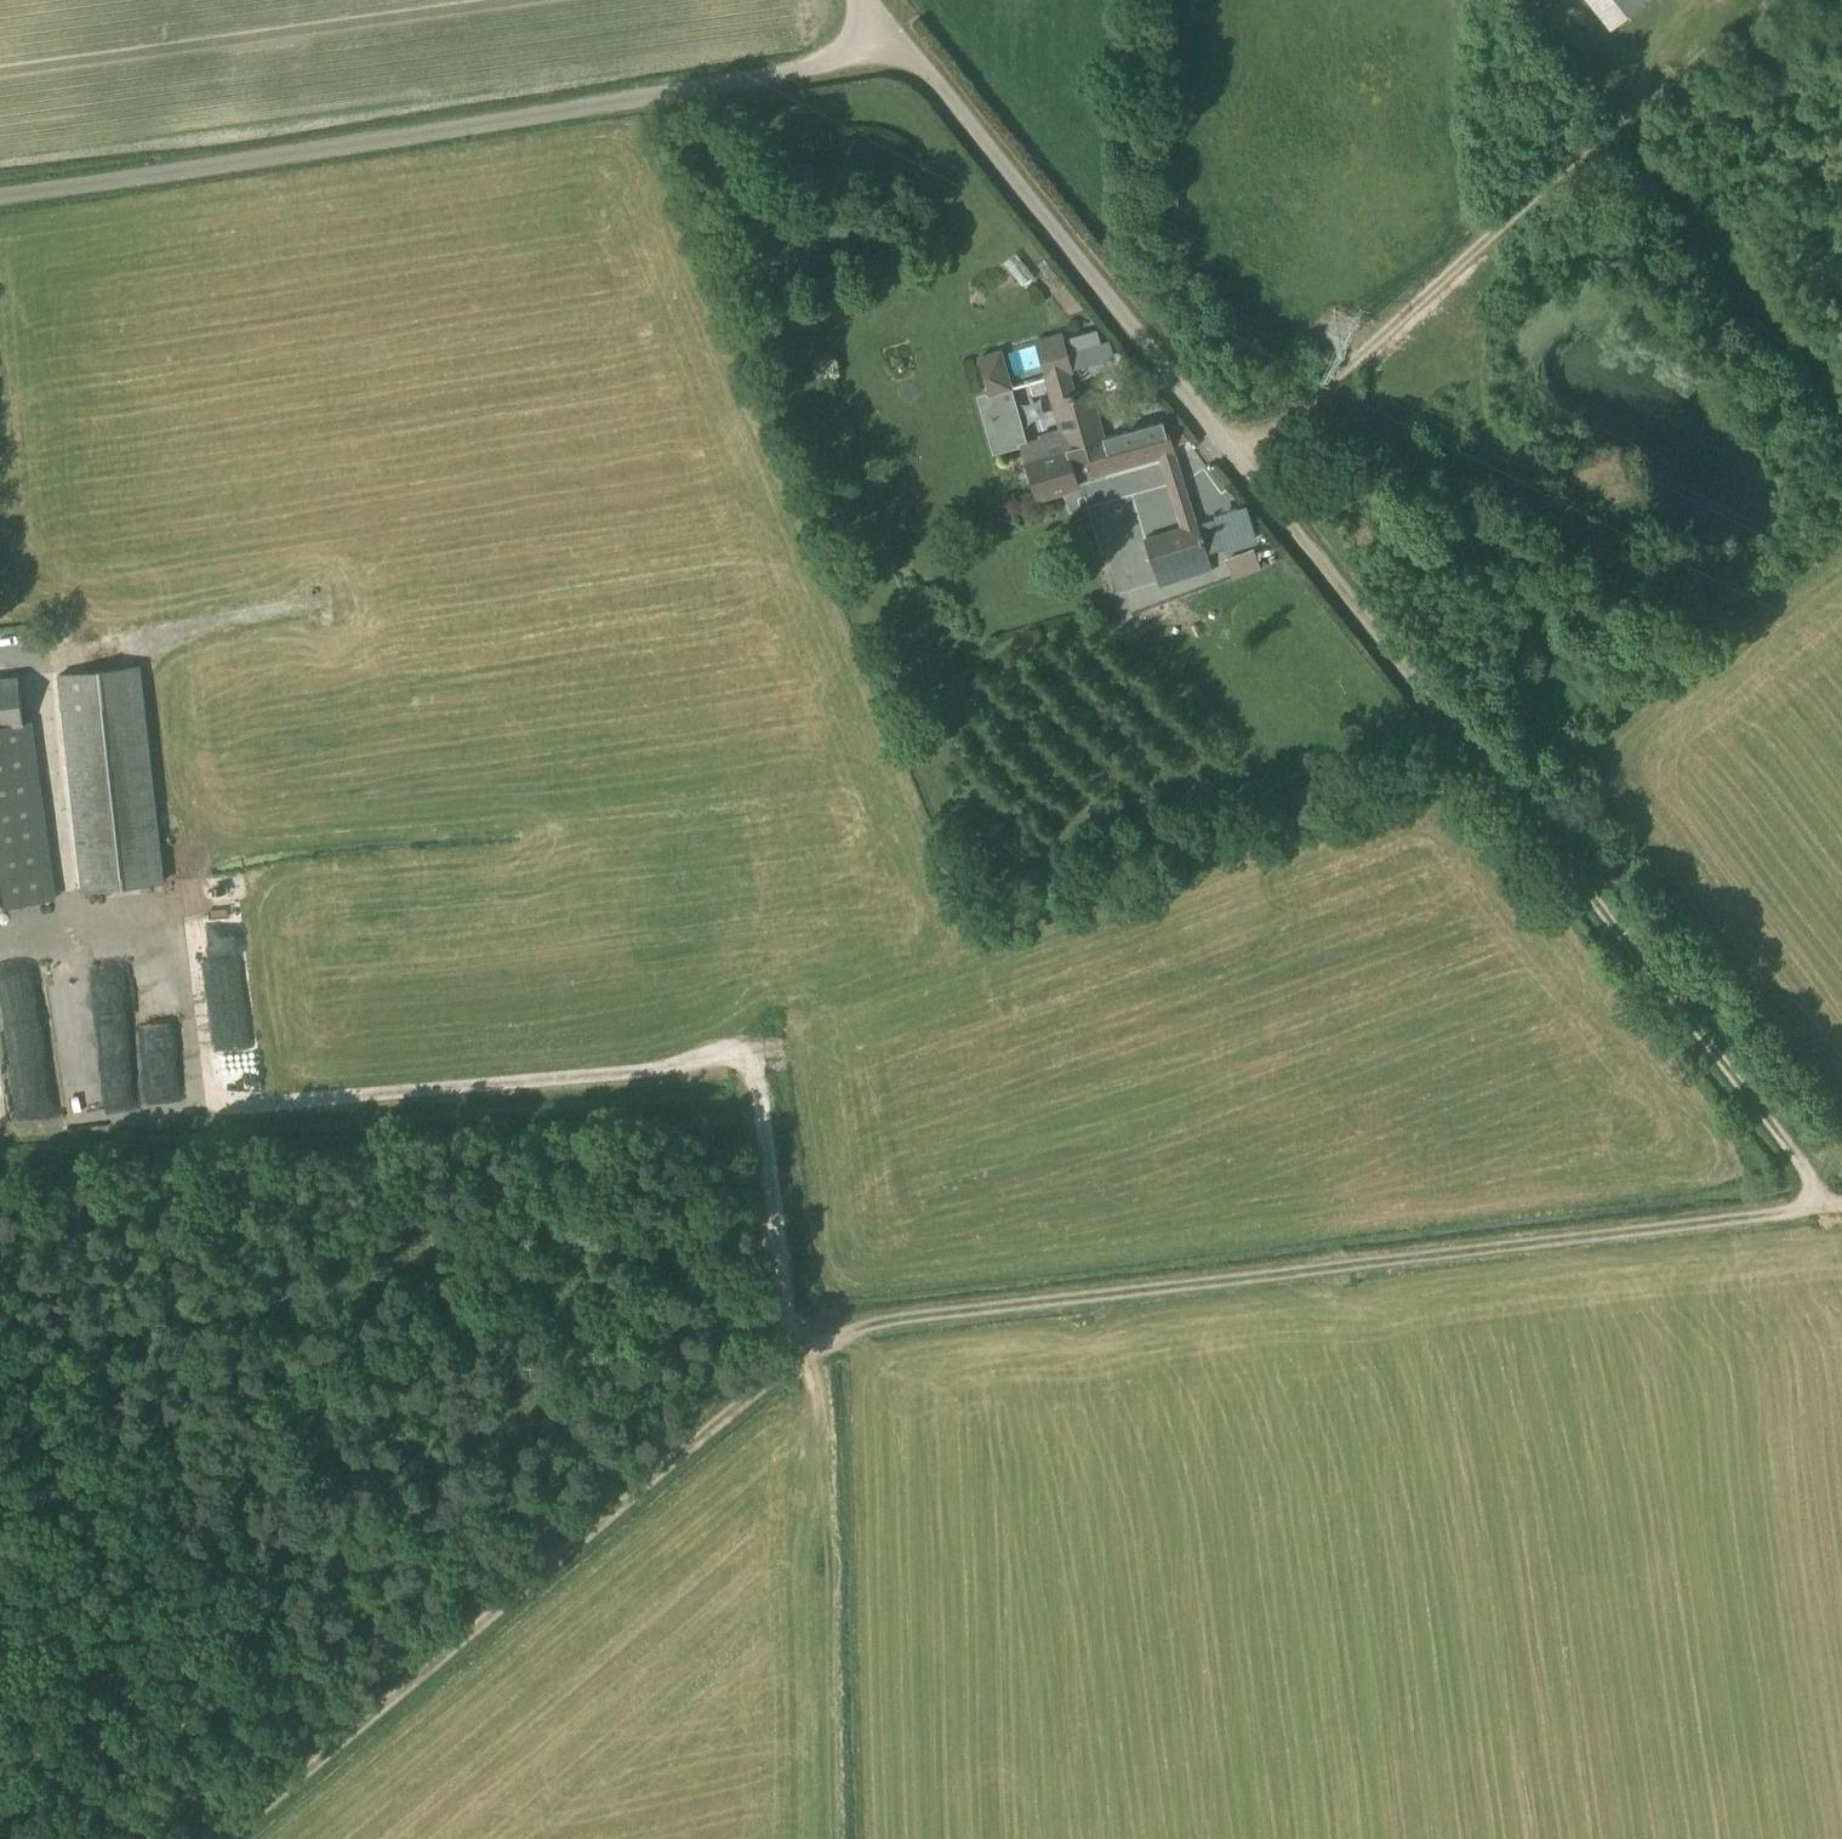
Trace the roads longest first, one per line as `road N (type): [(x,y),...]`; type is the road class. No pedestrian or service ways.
road 1 (track): [(203,1838),(838,1313),(1824,1209)]
road 2 (track): [(1240,460),(1693,1024),(1824,1209)]
road 3 (unclassified): [(0,200),(354,154),(789,79),(846,56),(873,18)]
road 4 (unclassified): [(1240,460),(873,18)]

